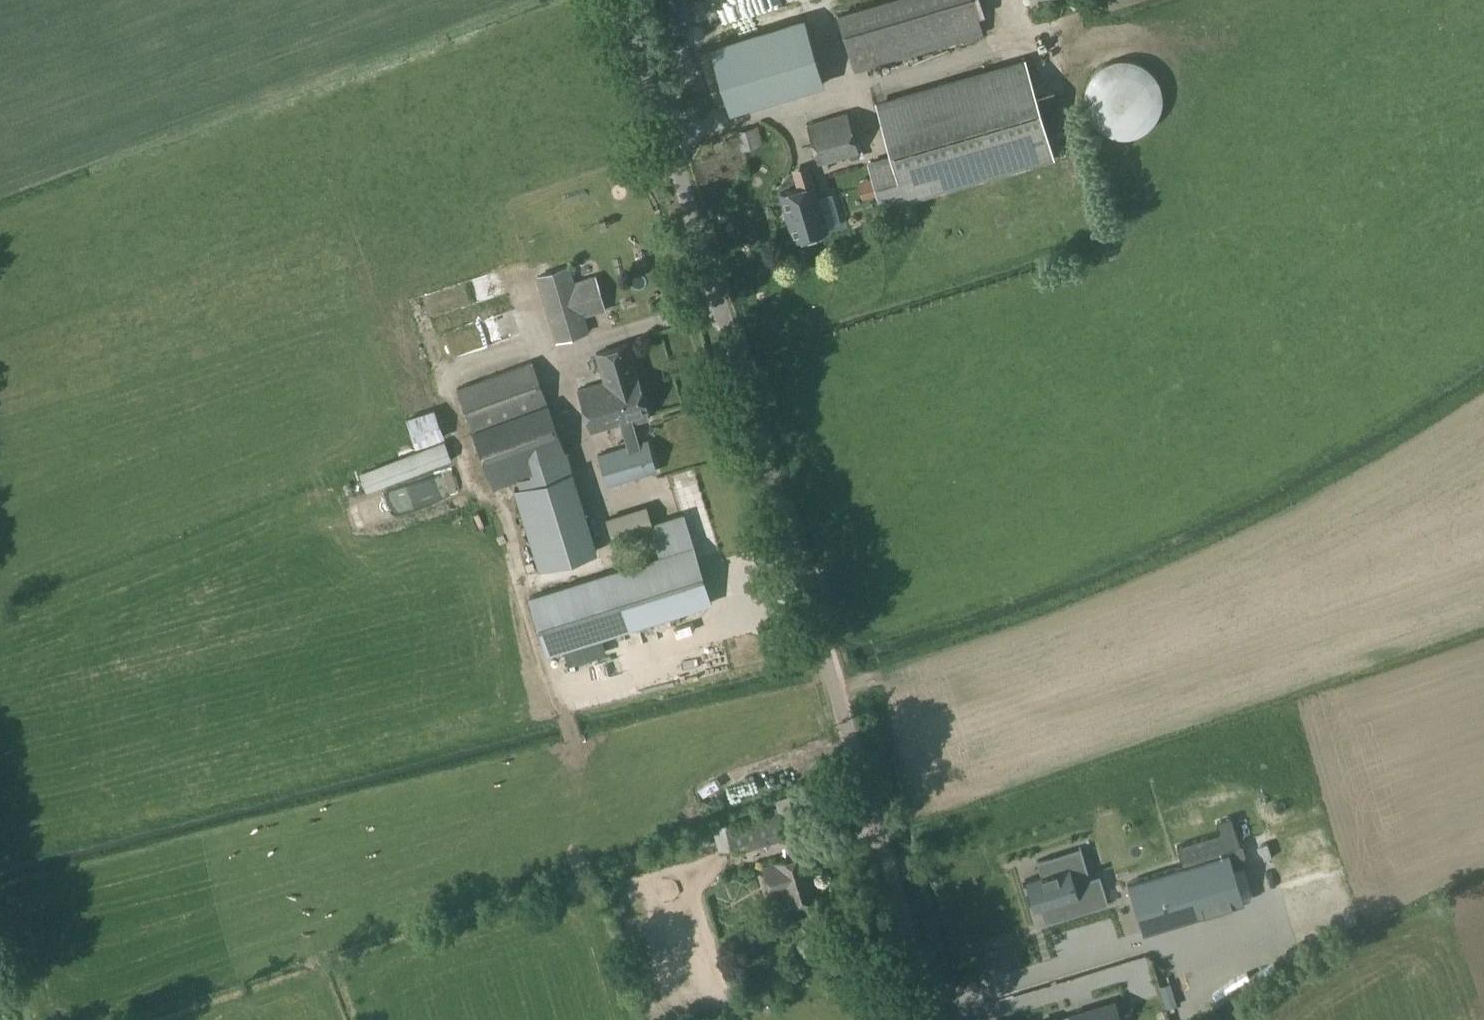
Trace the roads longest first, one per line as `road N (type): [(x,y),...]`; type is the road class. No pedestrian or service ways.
road 1 (unclassified): [(627,0),(939,1019)]

